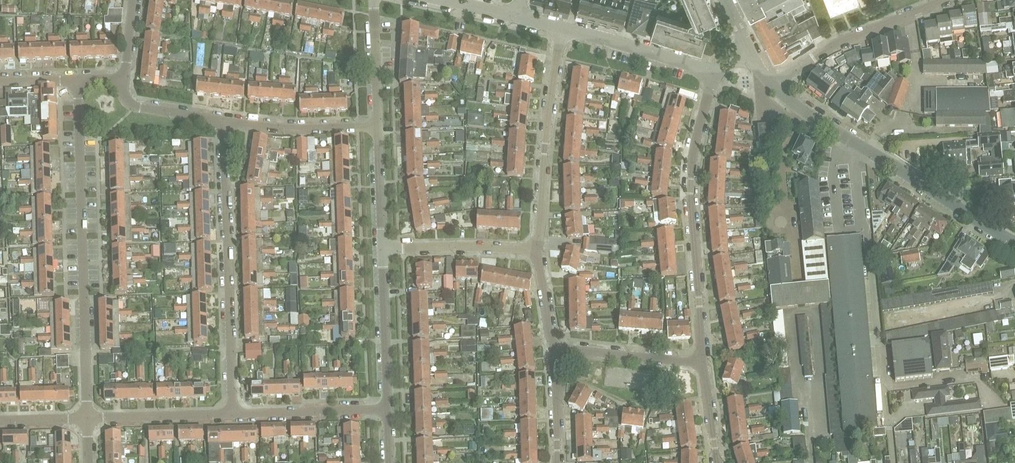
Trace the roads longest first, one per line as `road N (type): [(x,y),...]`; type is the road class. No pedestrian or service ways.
road 1 (residential): [(87,419),(78,81)]
road 2 (residential): [(232,415),(225,124)]
road 3 (residential): [(704,361),(690,186),(718,74)]
road 4 (residential): [(1014,242),(774,87)]
road 5 (residential): [(538,251),(549,105),(565,30)]
road 6 (residential): [(774,87),(830,48),(948,0)]
road 7 (residential): [(389,410),(383,249)]
road 8 (unclassified): [(718,74),(565,30)]
road 9 (residential): [(232,415),(389,410)]
road 10 (residential): [(538,251),(383,249)]
road 11 (residential): [(378,127),(225,124)]
road 12 (residential): [(704,361),(552,353)]
road 13 (residential): [(87,419),(232,415)]
road 14 (residential): [(378,127),(374,0)]
road 15 (residential): [(383,249),(378,127)]
road 16 (residential): [(225,124),(140,108),(127,99),(124,80)]

